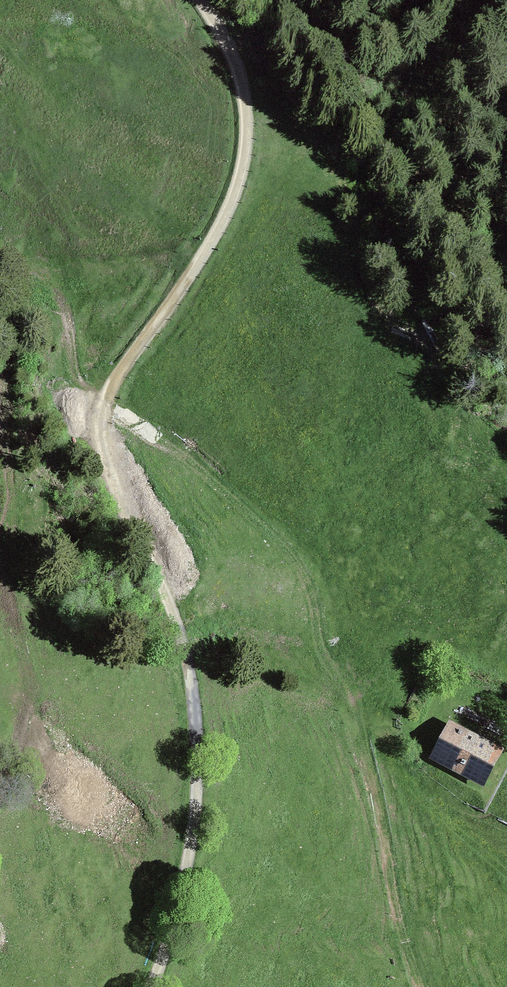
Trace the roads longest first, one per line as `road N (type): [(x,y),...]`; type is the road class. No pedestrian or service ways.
road 1 (track): [(209,0),(244,79),(247,151),(220,234),(102,409),(100,451),(179,636),(196,721),(188,891),(157,986)]
road 2 (track): [(416,986),(395,910),(359,680),(321,643),(296,565),(220,481),(102,409)]

